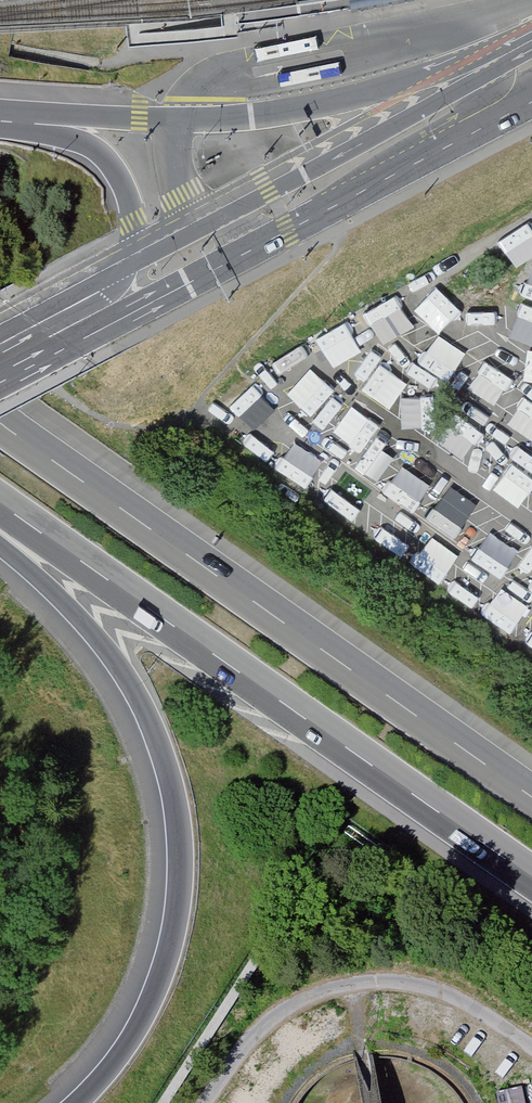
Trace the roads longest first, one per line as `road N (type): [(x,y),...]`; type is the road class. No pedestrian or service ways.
road 1 (motorway): [(531,795),(0,422)]
road 2 (motorway): [(0,510),(531,879)]
road 3 (motorway): [(0,543),(59,600),(132,693),(171,802),(176,870),(163,956),(120,1049),(71,1102)]
road 4 (motorway): [(531,39),(306,111),(177,121),(3,117)]
road 5 (primary): [(531,42),(153,246),(119,289)]
road 6 (primary): [(119,289),(173,295),(531,101)]
road 7 (motorway): [(119,289),(134,242),(120,175),(79,137),(3,117)]
road 8 (primary): [(0,353),(119,289)]

